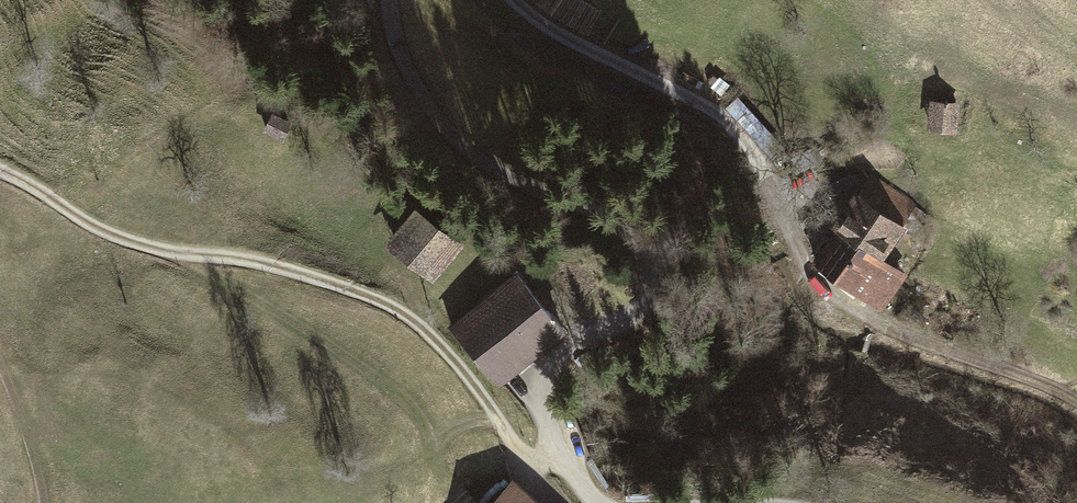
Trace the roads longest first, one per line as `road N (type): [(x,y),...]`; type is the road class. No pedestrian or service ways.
road 1 (residential): [(385,0),(395,53),(425,110),(502,174),(663,267),(663,295),(650,312),(571,340),(545,364),(537,404),(573,473)]
road 2 (track): [(0,172),(130,242),(257,262),(381,303),(437,343),(526,470),(573,473)]
road 3 (track): [(879,325),(1076,403)]
road 4 (track): [(37,502),(0,385)]

